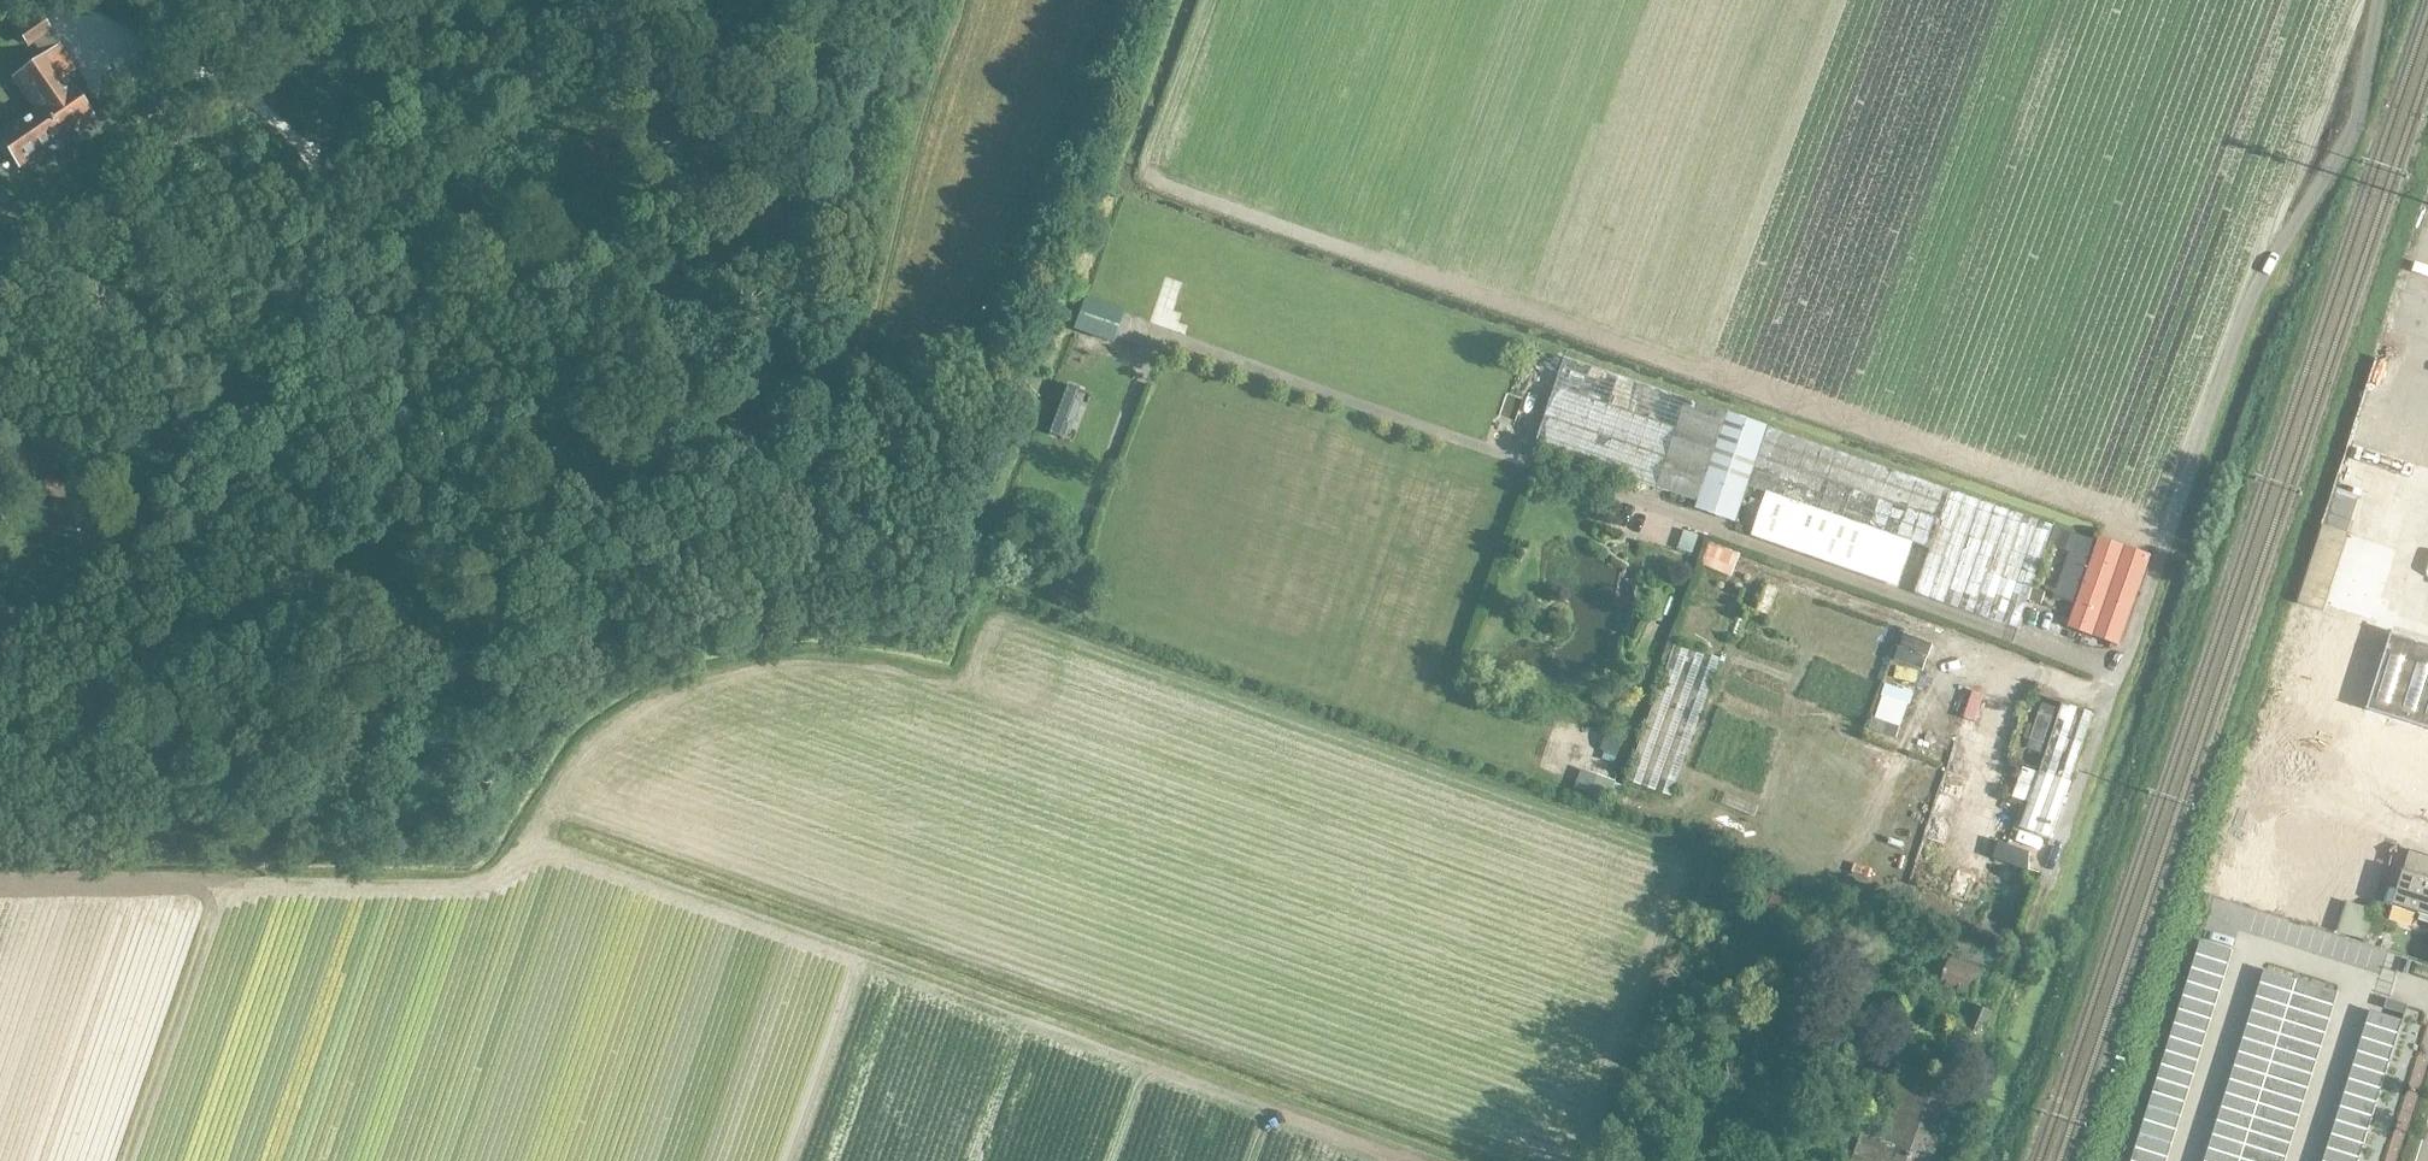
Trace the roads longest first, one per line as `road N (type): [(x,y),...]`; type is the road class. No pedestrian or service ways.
road 1 (track): [(0,881),(479,883),(510,866),(527,838),(1420,1160)]
road 2 (track): [(1055,579),(1159,330),(2124,672)]
road 3 (unclassified): [(2017,962),(2109,718),(2225,350),(2352,122),(2378,0)]
road 4 (track): [(225,882),(126,1160)]
road 5 (track): [(322,161),(217,79),(130,58)]
road 6 (track): [(1949,1160),(2017,962)]

